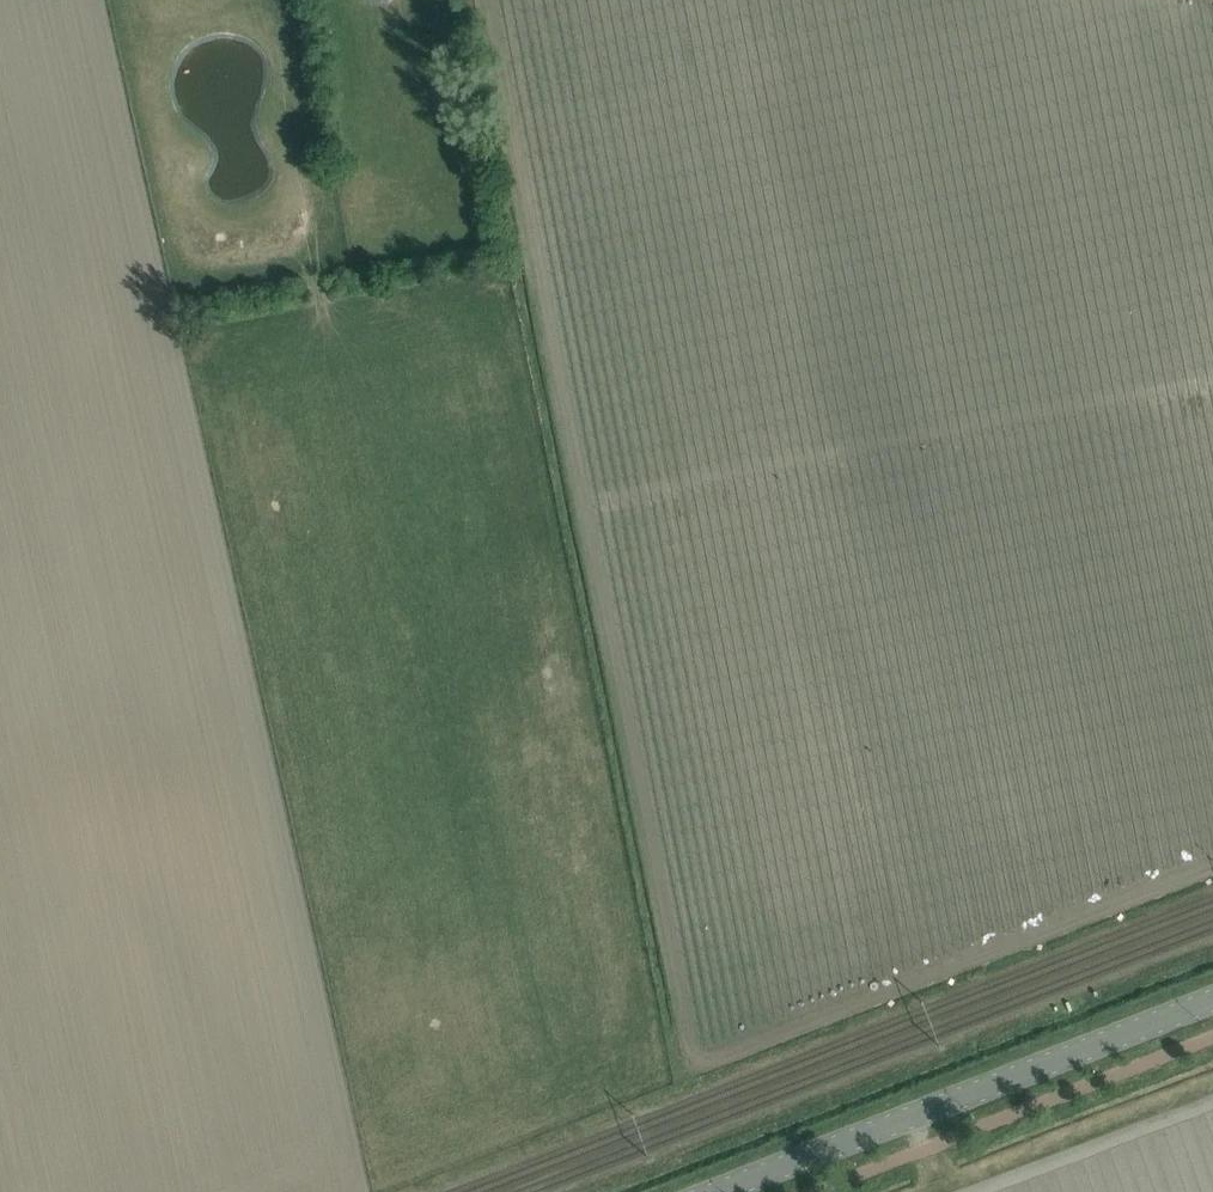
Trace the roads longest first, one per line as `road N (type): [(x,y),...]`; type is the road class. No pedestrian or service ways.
road 1 (tertiary): [(1212,1000),(716,1191)]

